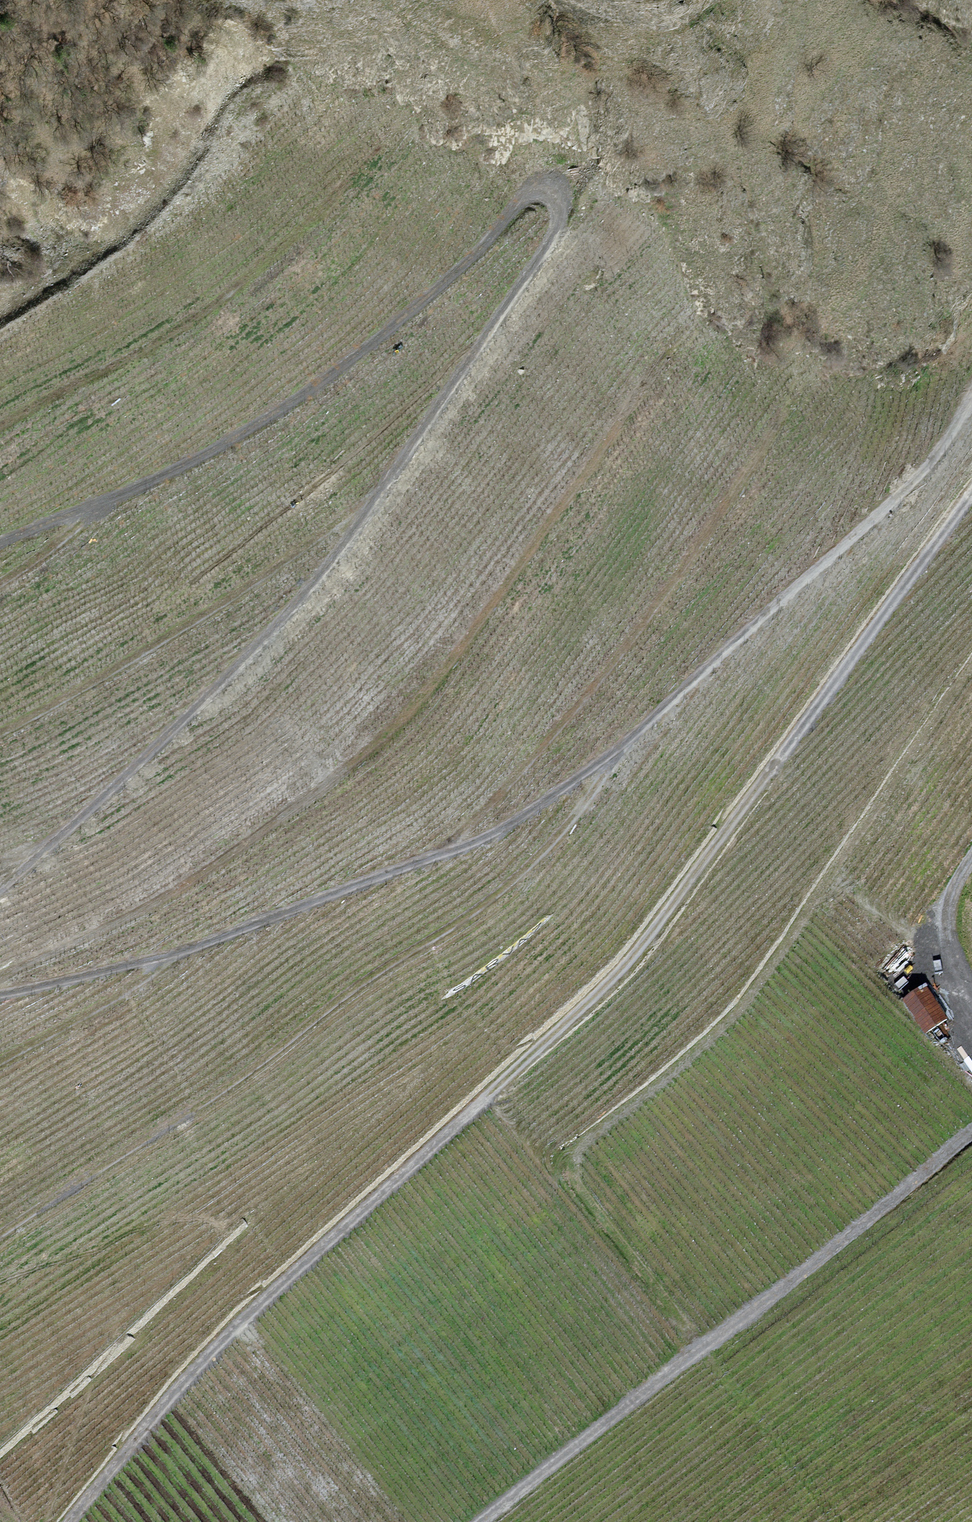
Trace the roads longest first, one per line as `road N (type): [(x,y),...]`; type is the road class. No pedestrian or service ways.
road 1 (track): [(0,890),(263,646),(562,234),(551,189),(511,215),(406,328),(187,473),(0,546)]
road 2 (track): [(70,1521),(206,1352),(642,956),(971,492)]
road 3 (track): [(971,402),(932,472),(613,764),(453,859),(172,960),(0,997)]
road 4 (track): [(0,990),(197,888),(408,724),(655,385)]
road 5 (track): [(971,676),(723,1028),(566,1159),(701,1350)]
road 6 (track): [(613,764),(537,863),(0,1236)]
road 7 (track): [(971,1134),(477,1521)]
road 8 (track): [(453,859),(676,588),(779,427)]
road 9 (track): [(356,518),(72,699),(0,732)]
road 10 (track): [(0,311),(133,232),(228,103)]
road 11 (track): [(172,960),(0,1061)]
road 12 (track): [(0,433),(171,338)]
road 13 (track): [(971,1003),(947,962),(945,901),(971,859)]
road 14 (track): [(101,507),(0,588)]

